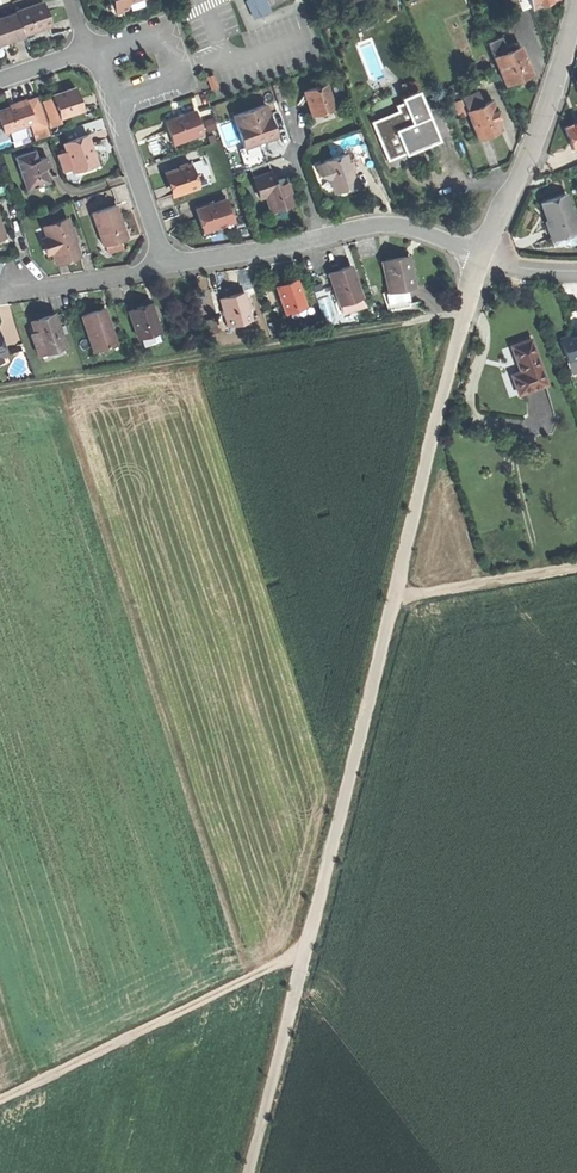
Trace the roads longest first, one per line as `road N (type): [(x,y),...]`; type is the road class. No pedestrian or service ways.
road 1 (track): [(393,601),(247,1172)]
road 2 (track): [(467,314),(0,392)]
road 3 (residential): [(485,256),(393,601)]
road 4 (track): [(0,1101),(304,951)]
road 5 (residential): [(576,1),(539,126),(485,256)]
road 6 (residential): [(167,267),(89,50)]
road 7 (track): [(393,601),(576,569)]
road 8 (residential): [(167,267),(0,299)]
road 9 (residential): [(485,256),(400,225),(323,236)]
road 10 (residential): [(323,236),(167,267)]

